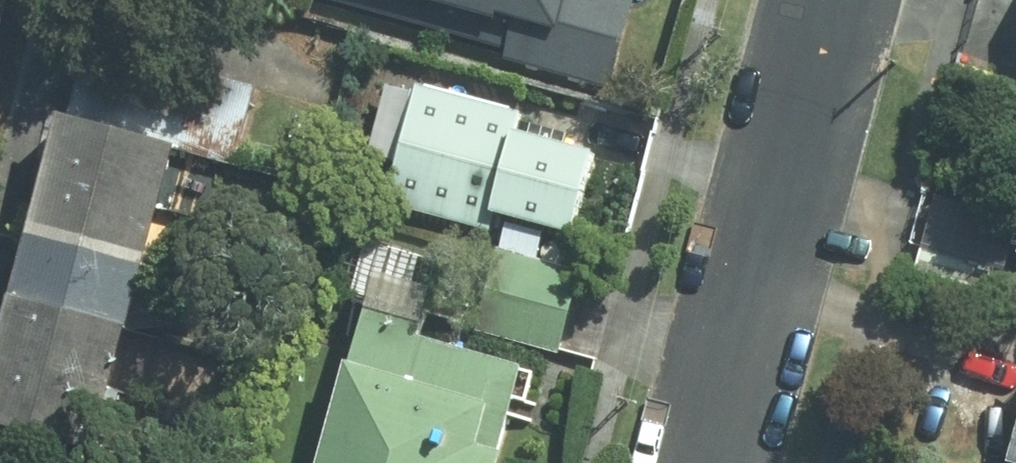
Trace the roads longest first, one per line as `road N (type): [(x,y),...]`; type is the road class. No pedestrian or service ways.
road 1 (residential): [(709,462),(834,0)]

